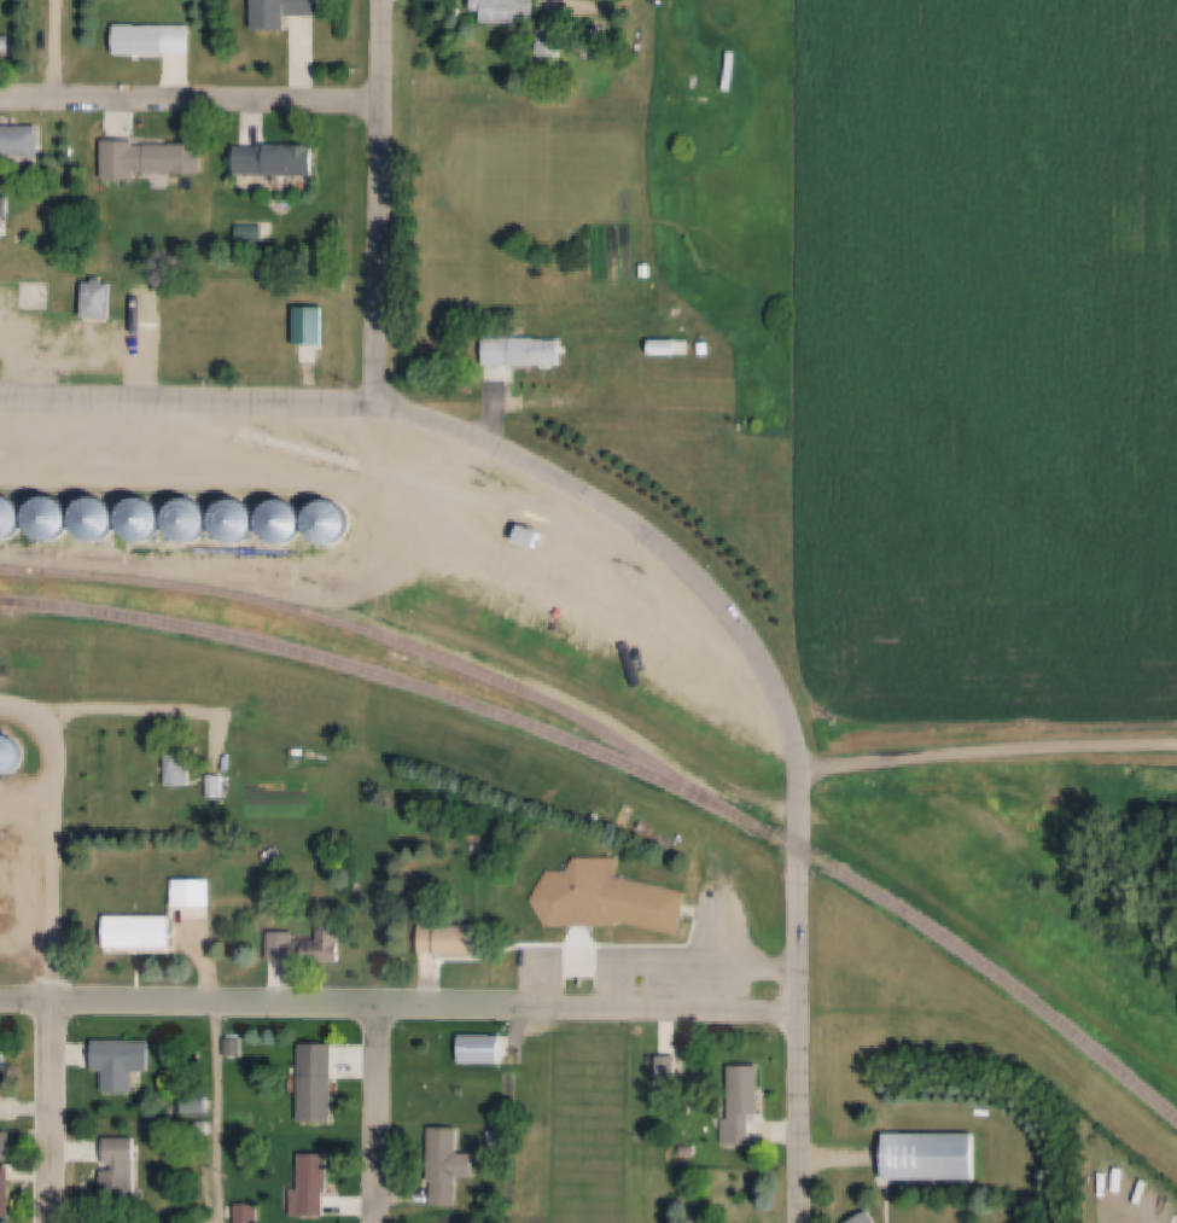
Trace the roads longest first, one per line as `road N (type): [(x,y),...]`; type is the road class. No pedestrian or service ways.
road 1 (residential): [(797,1004),(0,1000)]
road 2 (residential): [(386,400),(522,455),(627,513),(671,548),(712,588),(780,682),(797,734),(798,771)]
road 3 (residential): [(386,400),(389,0)]
road 4 (residential): [(388,100),(0,97)]
road 5 (residential): [(386,400),(0,395)]
road 6 (residential): [(801,1222),(798,854)]
road 7 (residential): [(58,1222),(59,1001)]
road 8 (residential): [(384,1222),(385,1004)]

